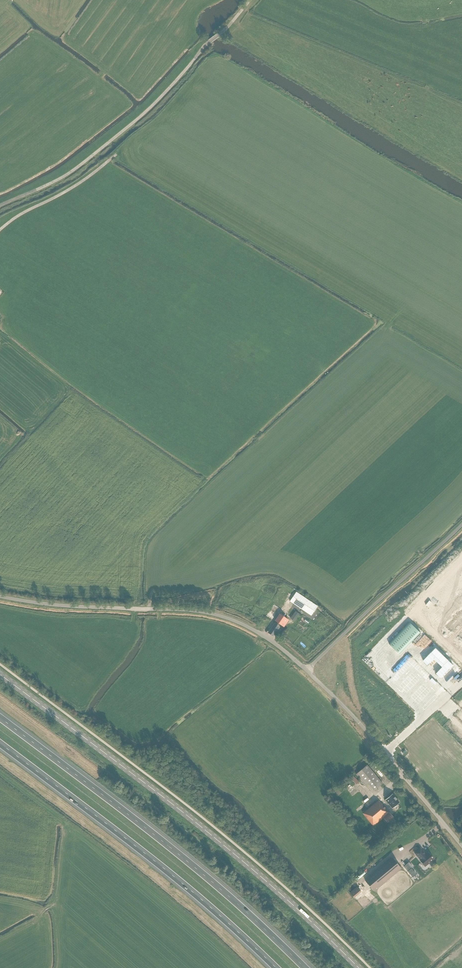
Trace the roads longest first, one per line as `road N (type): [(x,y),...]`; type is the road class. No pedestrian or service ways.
road 1 (tertiary): [(359,967),(225,846),(0,674)]
road 2 (motorway): [(303,967),(209,881),(0,719)]
road 3 (motorway): [(0,745),(274,967)]
road 4 (unclassified): [(0,206),(65,176),(132,123),(250,0)]
road 5 (unclassified): [(308,670),(218,615),(0,597)]
road 6 (unclassified): [(461,849),(308,670)]
road 7 (unclassified): [(308,670),(461,524)]
road 8 (track): [(0,774),(65,823),(55,904),(42,911)]

